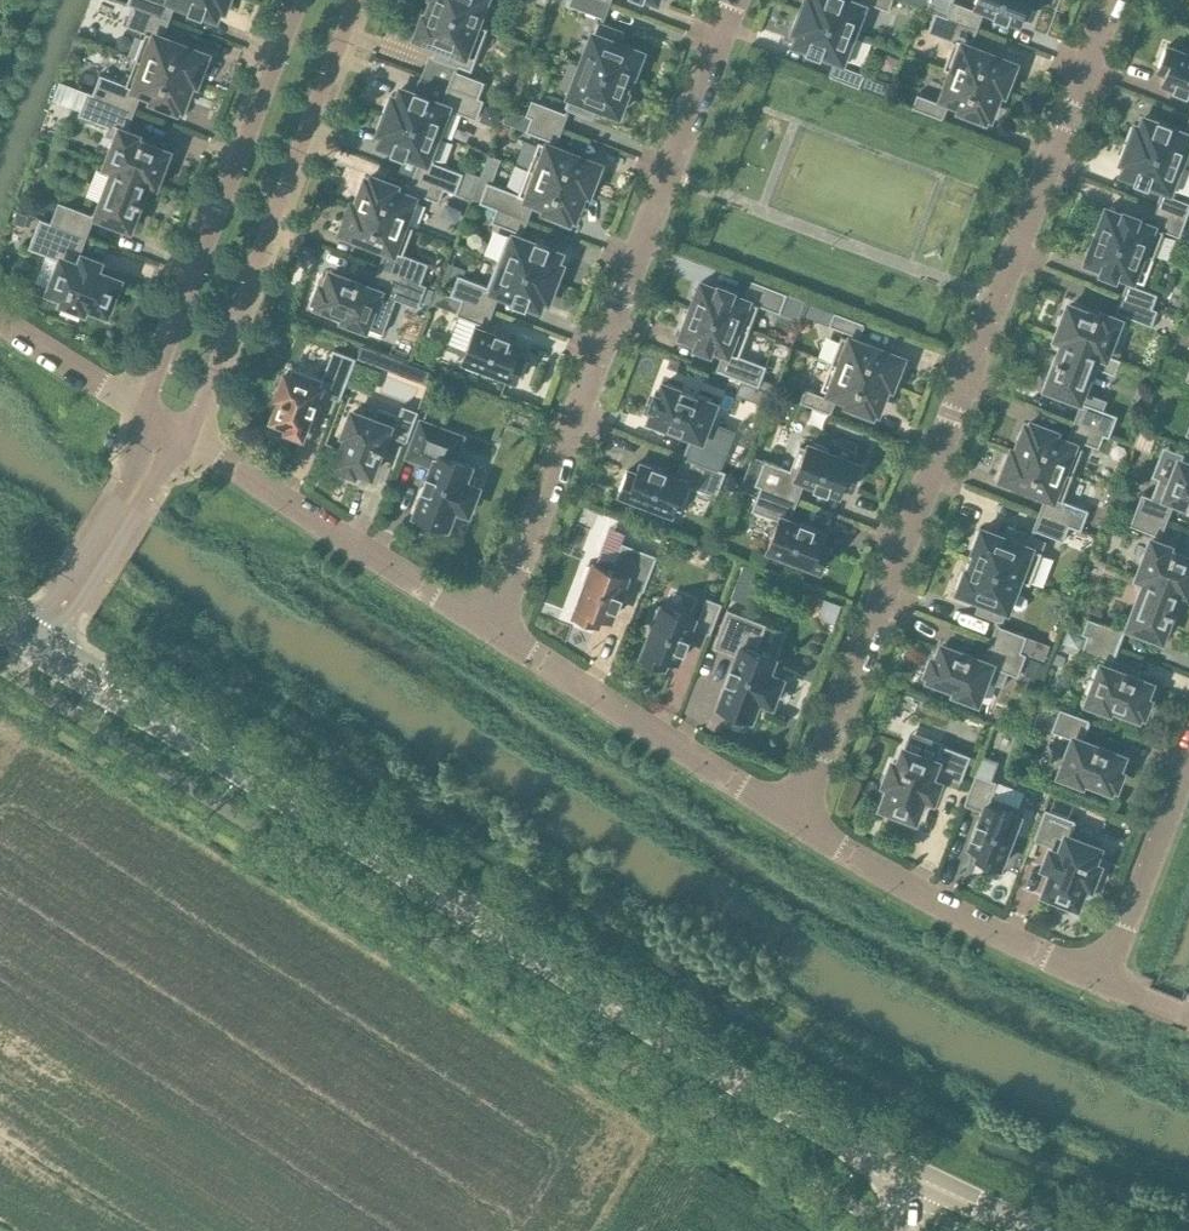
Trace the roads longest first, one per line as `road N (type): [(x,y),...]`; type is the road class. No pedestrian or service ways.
road 1 (secondary): [(913,1179),(824,1134),(39,644)]
road 2 (residential): [(795,820),(1111,0)]
road 3 (residential): [(733,0),(493,628)]
road 4 (residential): [(190,438),(358,0)]
road 5 (residential): [(301,0),(145,414)]
road 6 (residential): [(795,820),(493,628)]
road 7 (residential): [(493,628),(190,438)]
road 8 (residential): [(1098,981),(795,820)]
road 9 (residential): [(1098,981),(1188,747)]
road 10 (residential): [(39,644),(162,441)]
road 11 (residential): [(145,414),(0,319)]
road 12 (secondary): [(1042,1230),(913,1179)]

